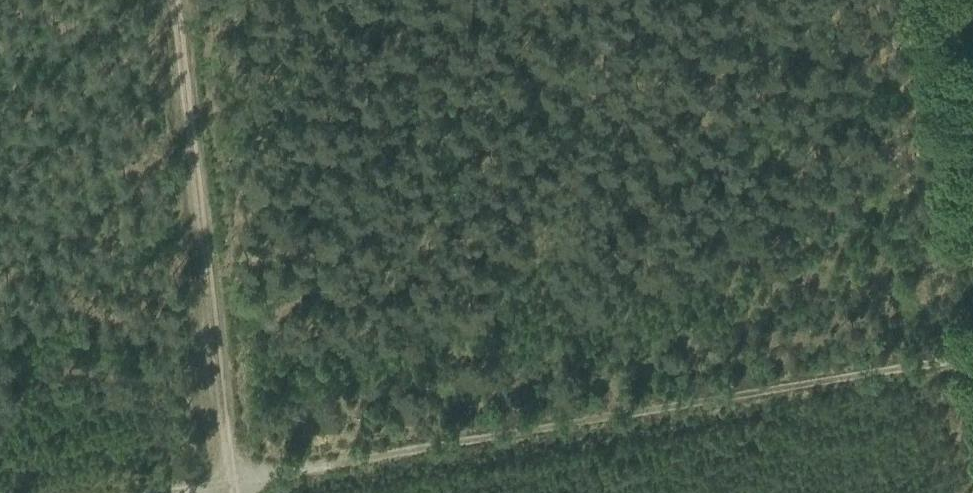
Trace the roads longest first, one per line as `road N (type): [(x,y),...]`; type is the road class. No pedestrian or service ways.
road 1 (track): [(139,492),(972,359)]
road 2 (track): [(235,492),(171,0)]
road 3 (track): [(938,0),(972,239)]

